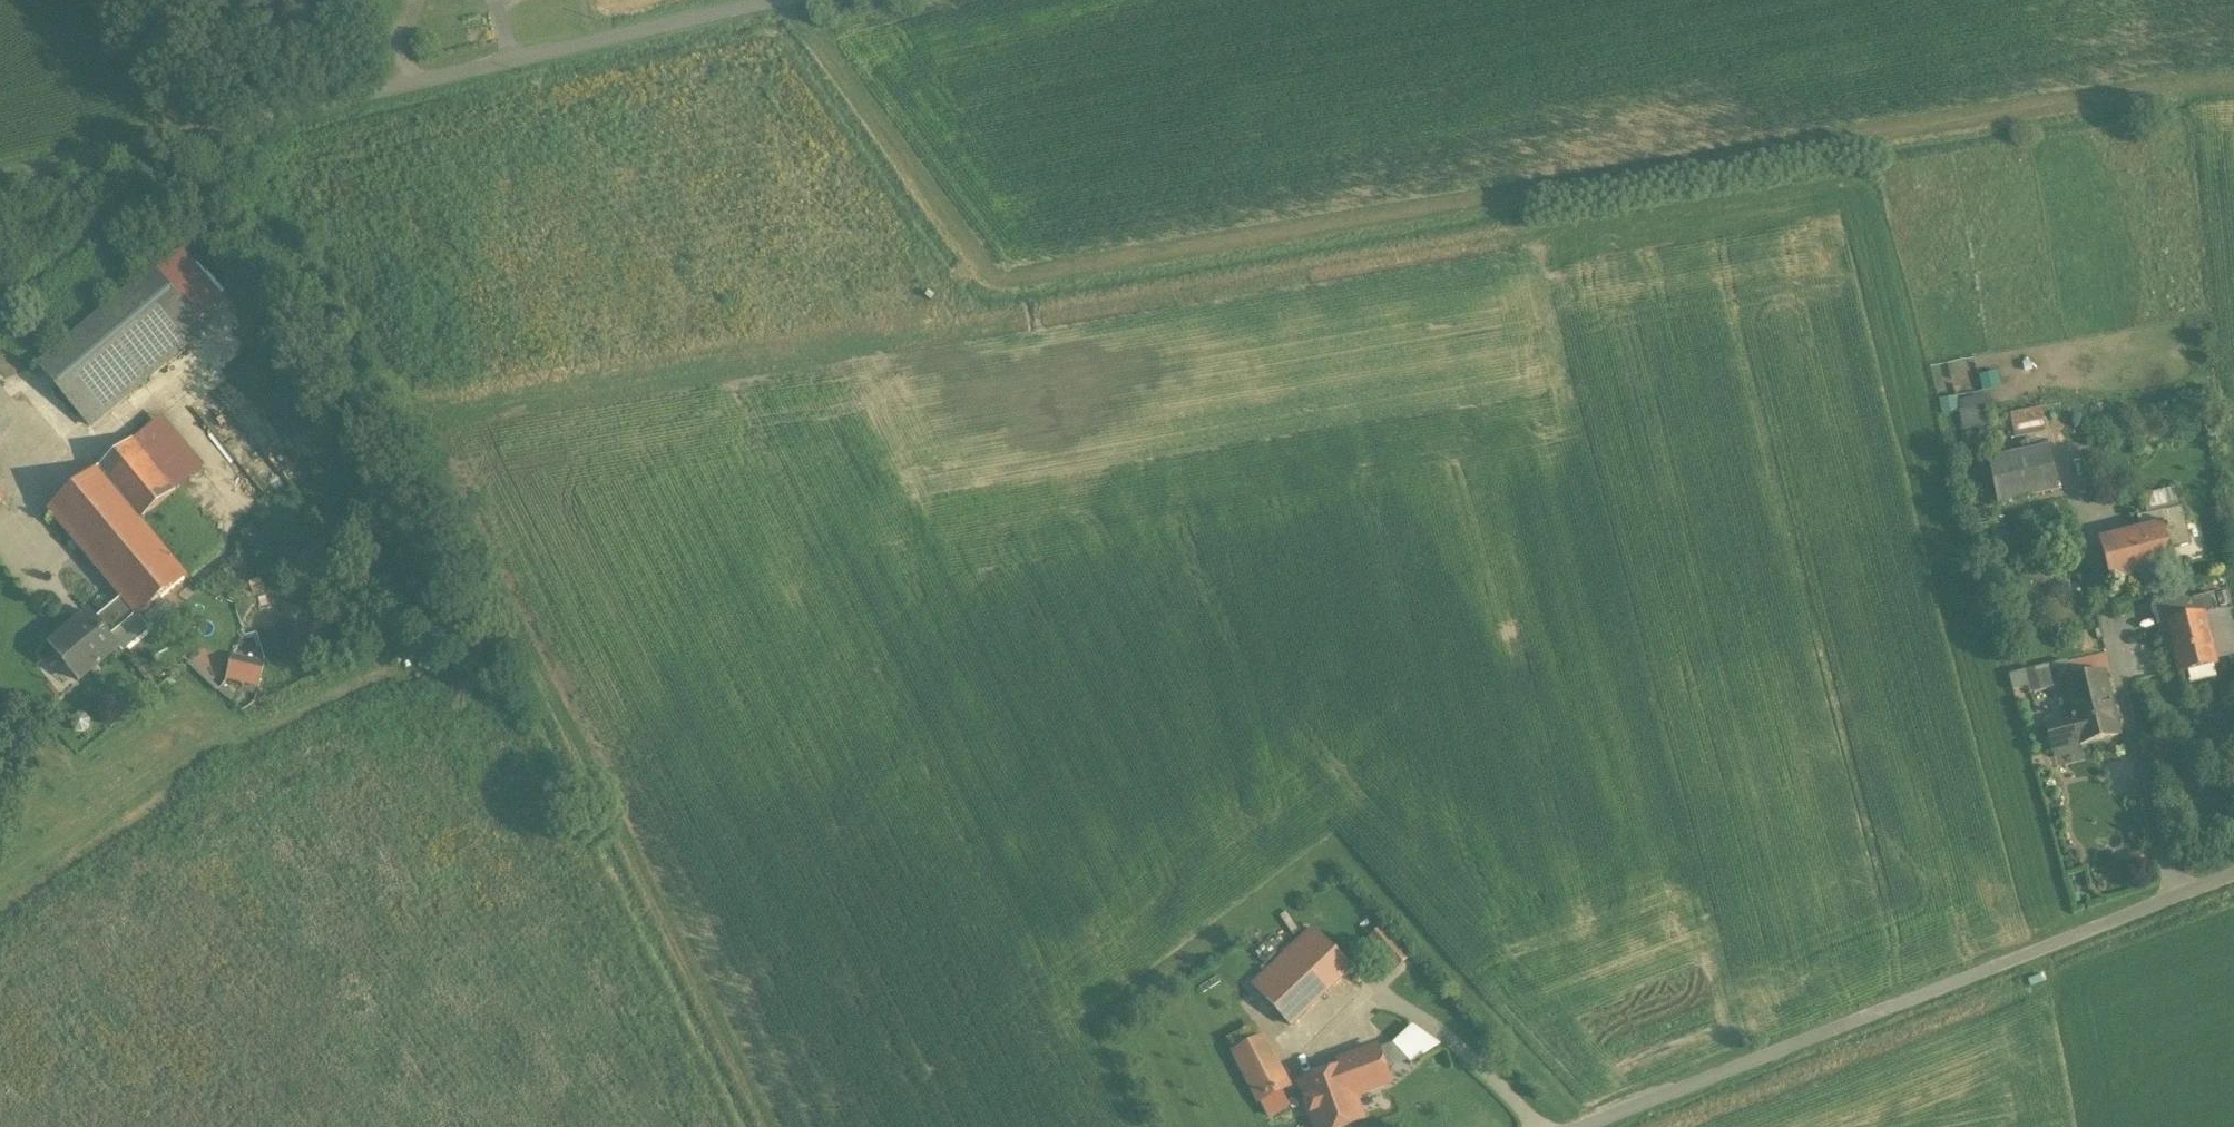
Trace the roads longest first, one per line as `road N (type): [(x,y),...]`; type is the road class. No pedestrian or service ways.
road 1 (unclassified): [(0,178),(770,0)]
road 2 (unclassified): [(1573,1126),(2233,867)]

